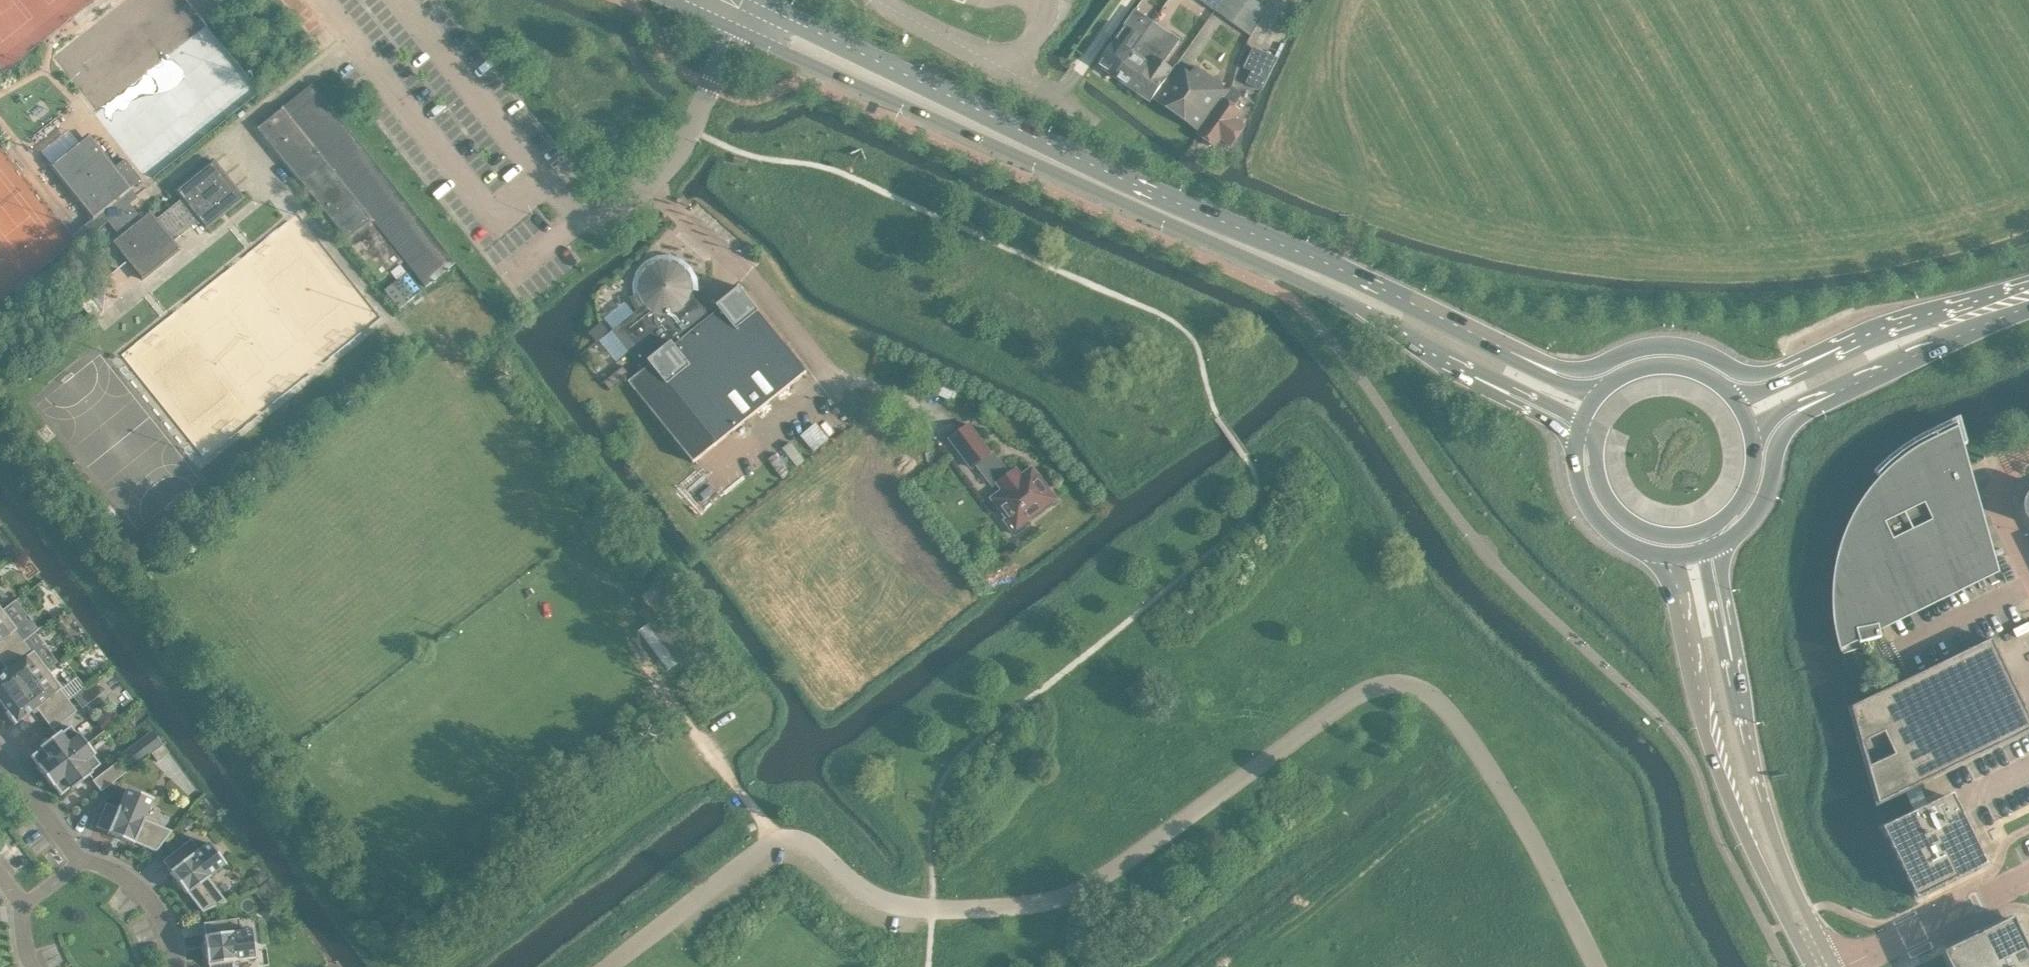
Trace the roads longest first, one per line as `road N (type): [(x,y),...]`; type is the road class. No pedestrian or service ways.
road 1 (unclassified): [(1599,966),(1531,826),(1454,710),(1407,681),(1367,682),(1057,900),(894,900),(810,835),(781,838),(608,966)]
road 2 (secondary): [(1524,357),(754,0)]
road 3 (secondary): [(739,30),(1305,284),(1460,368)]
road 4 (tertiary): [(1667,556),(1708,733),(1747,838),(1784,905)]
road 5 (secondary): [(1875,332),(1749,372),(1680,345),(1636,349),(1592,367),(1524,357)]
road 6 (track): [(1346,274),(1357,238),(1357,179),(1314,101),(1334,0)]
road 7 (tertiary): [(1784,905),(1757,806),(1734,669)]
road 8 (secondary): [(1721,539),(1756,508),(1785,430),(1867,377)]
road 9 (unclassified): [(1856,966),(2028,882)]
road 10 (secondary): [(1582,422),(1606,498),(1625,517),(1646,532),(1699,533)]
road 11 (secondary): [(1867,377),(2028,294)]
road 12 (secondary): [(1739,401),(1695,370),(1666,365),(1617,377),(1595,395)]
road 13 (secondary): [(2028,294),(1875,332)]
road 14 (secondary): [(1577,447),(1580,488),(1593,513),(1637,549),(1667,556)]
road 15 (residential): [(173,966),(166,927),(149,899),(127,878),(80,858)]
road 16 (secondary): [(1875,332),(1739,401)]
road 17 (secondary): [(1460,368),(1469,381),(1548,419),(1577,447)]
road 18 (unclassified): [(2028,573),(1994,500),(2002,470),(2028,453)]
road 19 (secondary): [(1460,368),(1582,422)]
road 20 (track): [(698,736),(781,838)]
road 21 (tertiary): [(1734,669),(1721,539)]
road 22 (residential): [(80,858),(0,755)]
road 23 (secondary): [(1699,533),(1739,503),(1752,479),(1749,427)]
road 24 (secondary): [(1749,427),(1867,377)]
road 25 (tertiary): [(1734,669),(1703,551)]

